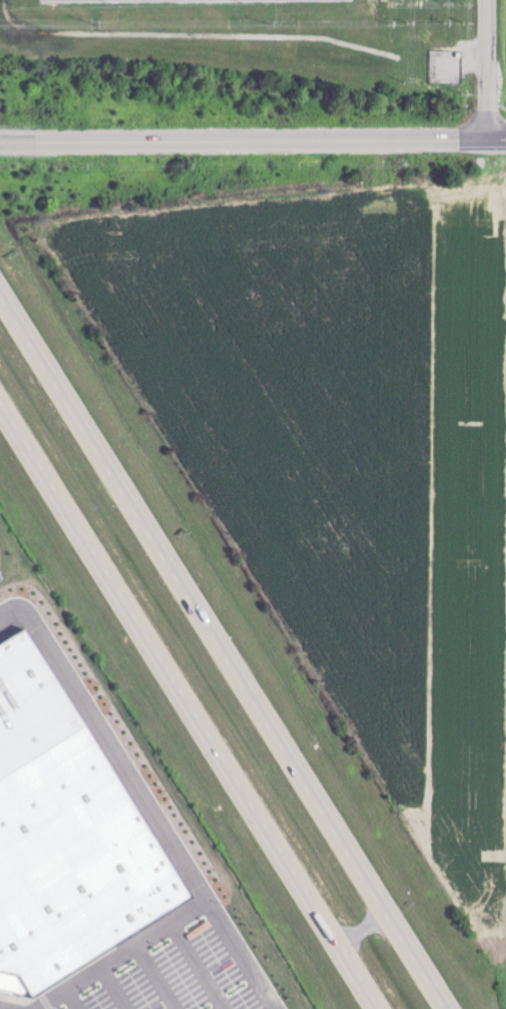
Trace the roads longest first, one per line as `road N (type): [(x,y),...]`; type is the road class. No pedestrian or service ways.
road 1 (motorway): [(447,1008),(0,293)]
road 2 (motorway): [(0,398),(382,1008)]
road 3 (tertiary): [(0,142),(505,140)]
road 4 (residential): [(485,140),(485,0)]

